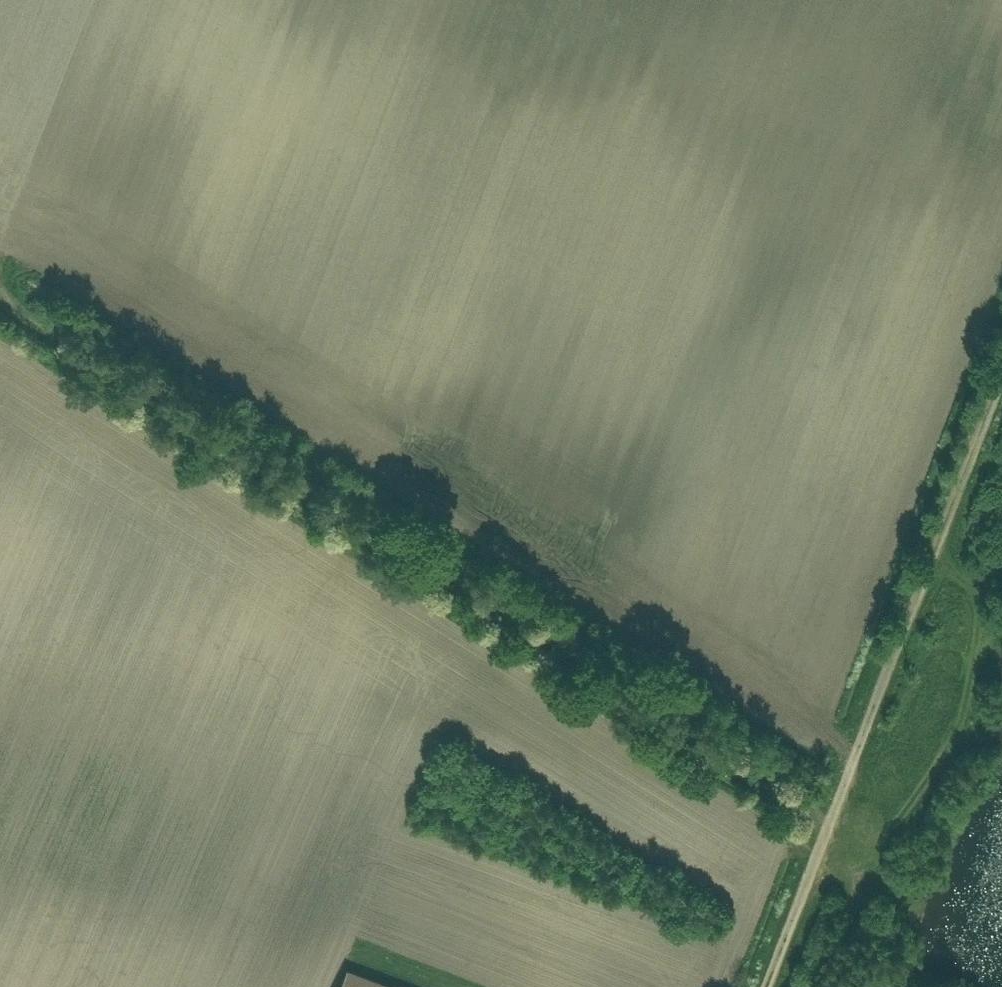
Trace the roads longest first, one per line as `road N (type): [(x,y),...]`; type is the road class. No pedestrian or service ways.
road 1 (unclassified): [(767,986),(1001,369)]

